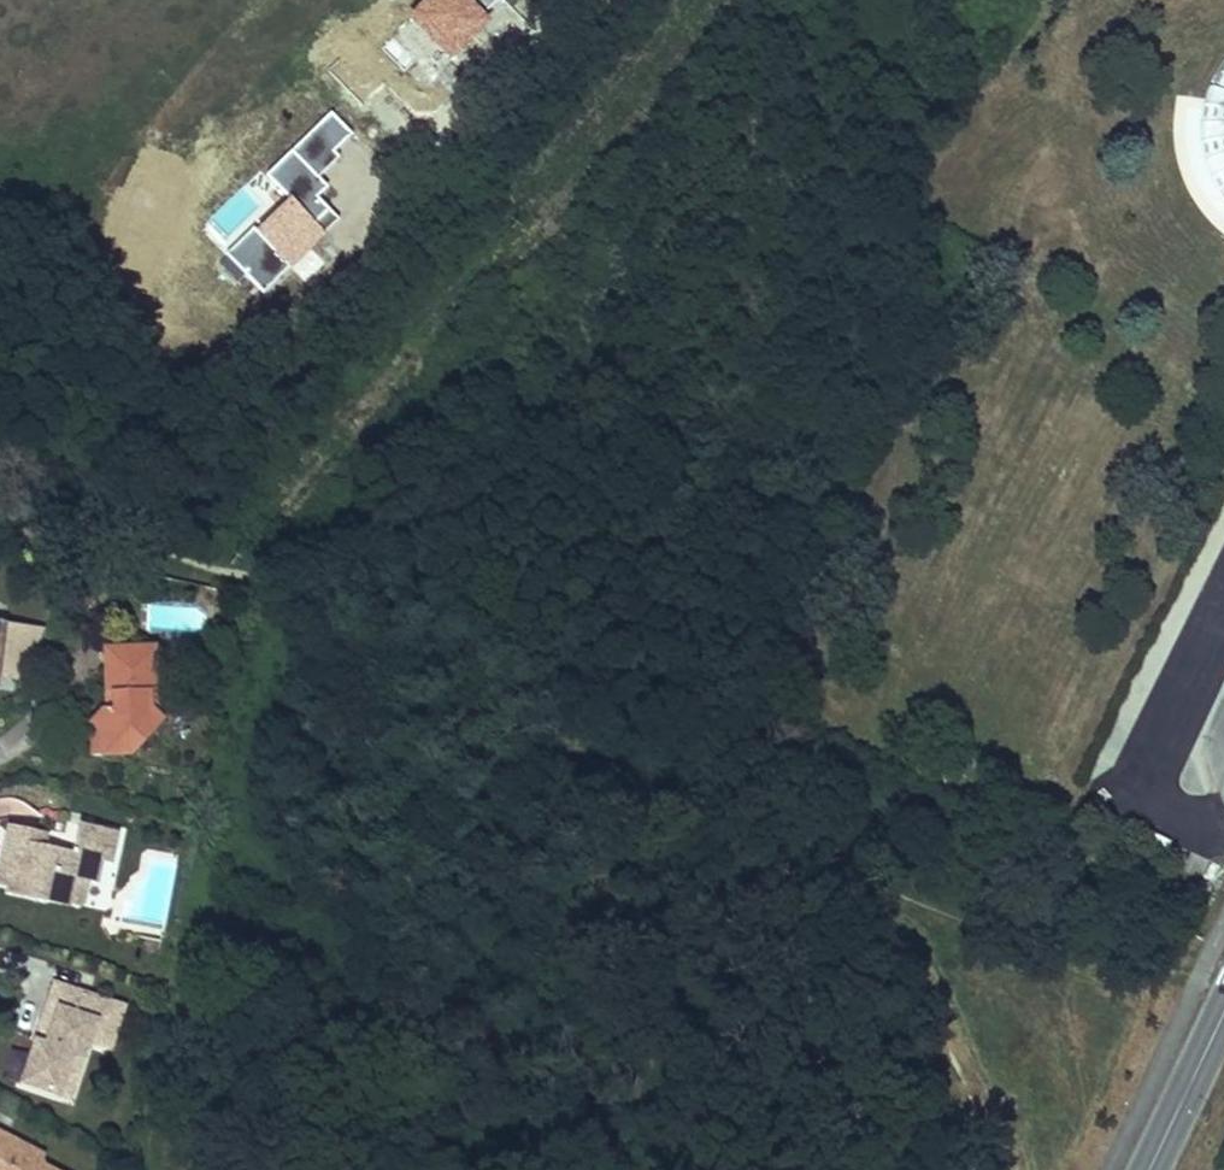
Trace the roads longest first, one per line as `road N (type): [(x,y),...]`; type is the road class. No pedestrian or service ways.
road 1 (tertiary): [(1150,1169),(1223,1016)]

